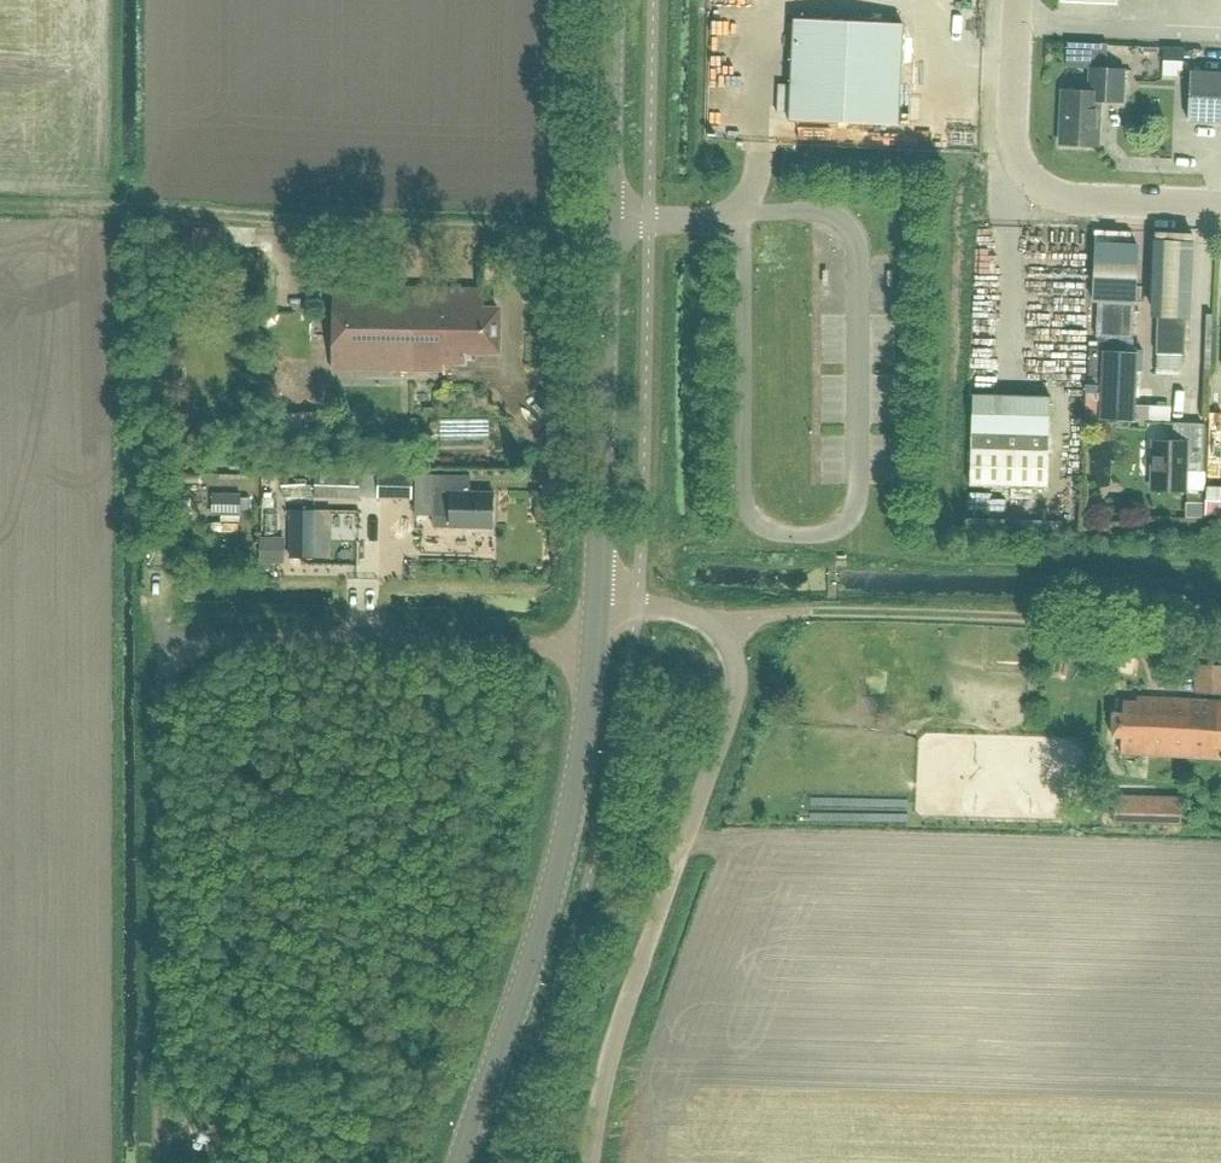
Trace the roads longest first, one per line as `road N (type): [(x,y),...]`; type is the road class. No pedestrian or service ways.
road 1 (unclassified): [(592,1162),(613,1043),(739,680),(734,654),(709,622),(597,603)]
road 2 (track): [(335,643),(211,652),(180,669),(163,692),(161,1162)]
road 3 (track): [(607,218),(576,227),(0,207)]
road 4 (tertiary): [(597,603),(611,0)]
road 5 (tertiary): [(460,1162),(555,873),(586,718),(597,603)]
road 6 (track): [(843,523),(904,556),(958,562),(1220,562)]
road 7 (unclassified): [(1220,209),(1088,204),(1053,196),(1028,177),(1016,155),(1020,0)]

